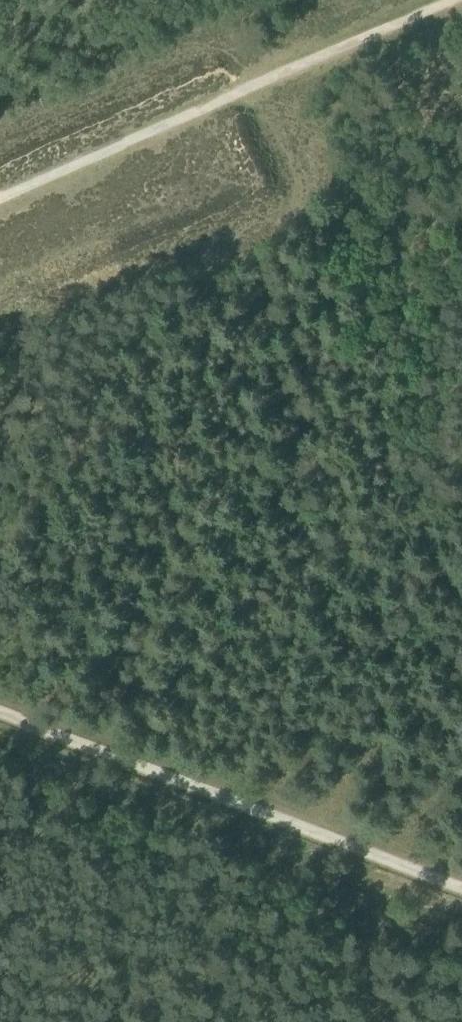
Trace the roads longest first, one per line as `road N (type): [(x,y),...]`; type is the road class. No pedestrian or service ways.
road 1 (track): [(0,192),(456,0)]
road 2 (track): [(461,889),(0,713)]

